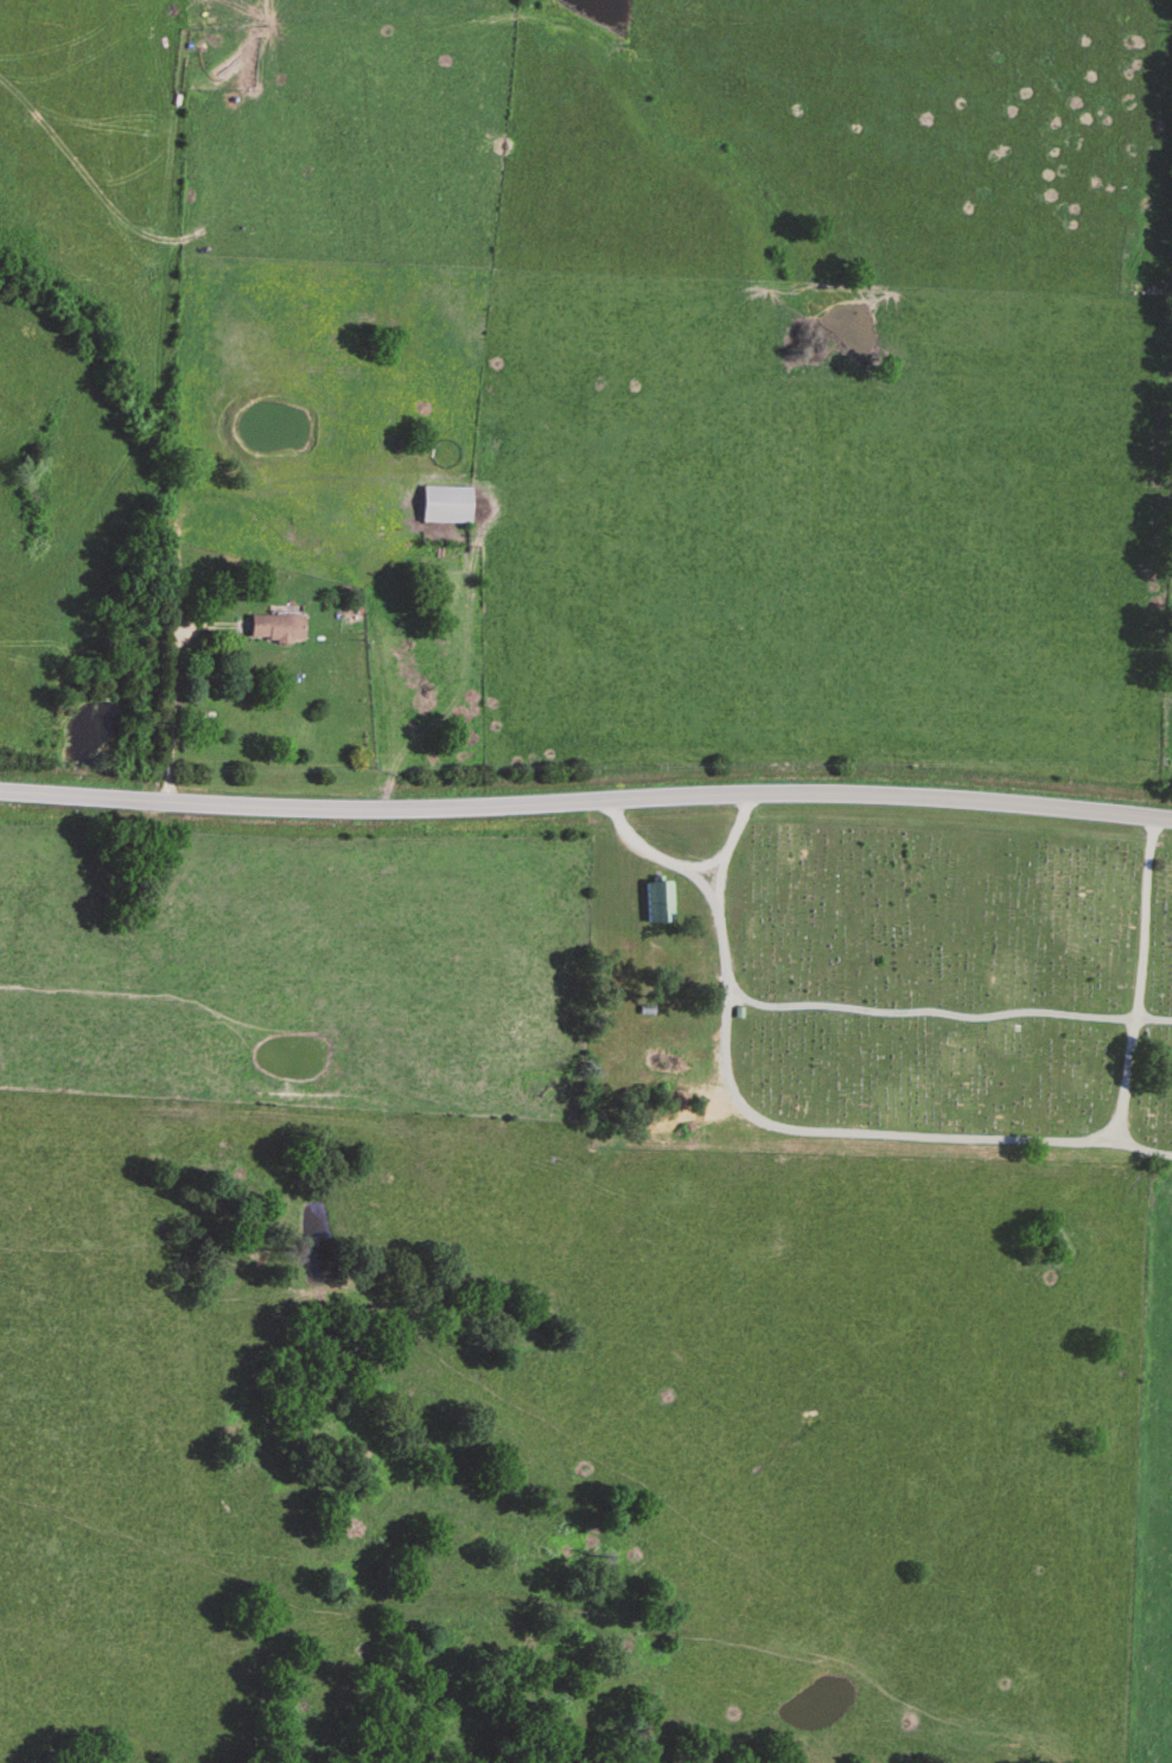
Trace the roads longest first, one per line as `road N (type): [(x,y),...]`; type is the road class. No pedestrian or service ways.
road 1 (secondary): [(0,791),(292,808),(814,794),(1171,823)]

